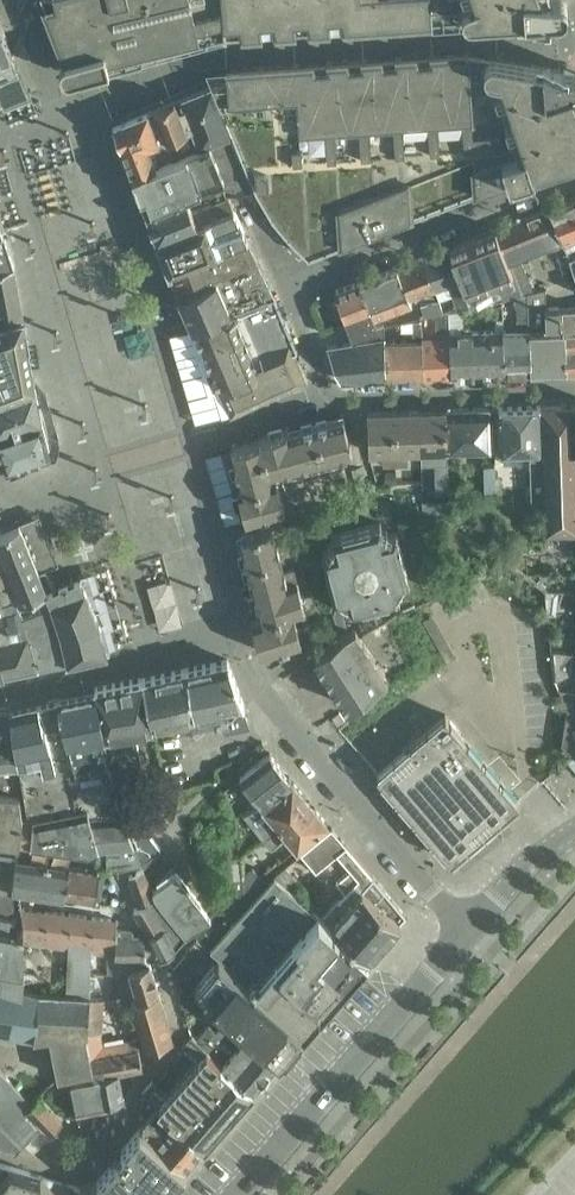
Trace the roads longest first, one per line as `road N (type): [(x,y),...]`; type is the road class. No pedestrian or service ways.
road 1 (residential): [(467,931),(260,689),(236,634),(239,610),(193,441)]
road 2 (residential): [(238,1194),(467,931)]
road 3 (residential): [(285,281),(574,174)]
road 4 (residential): [(574,388),(338,398)]
road 5 (residential): [(193,441),(338,398)]
road 6 (residential): [(467,931),(574,829)]
road 7 (residential): [(338,398),(285,281)]

